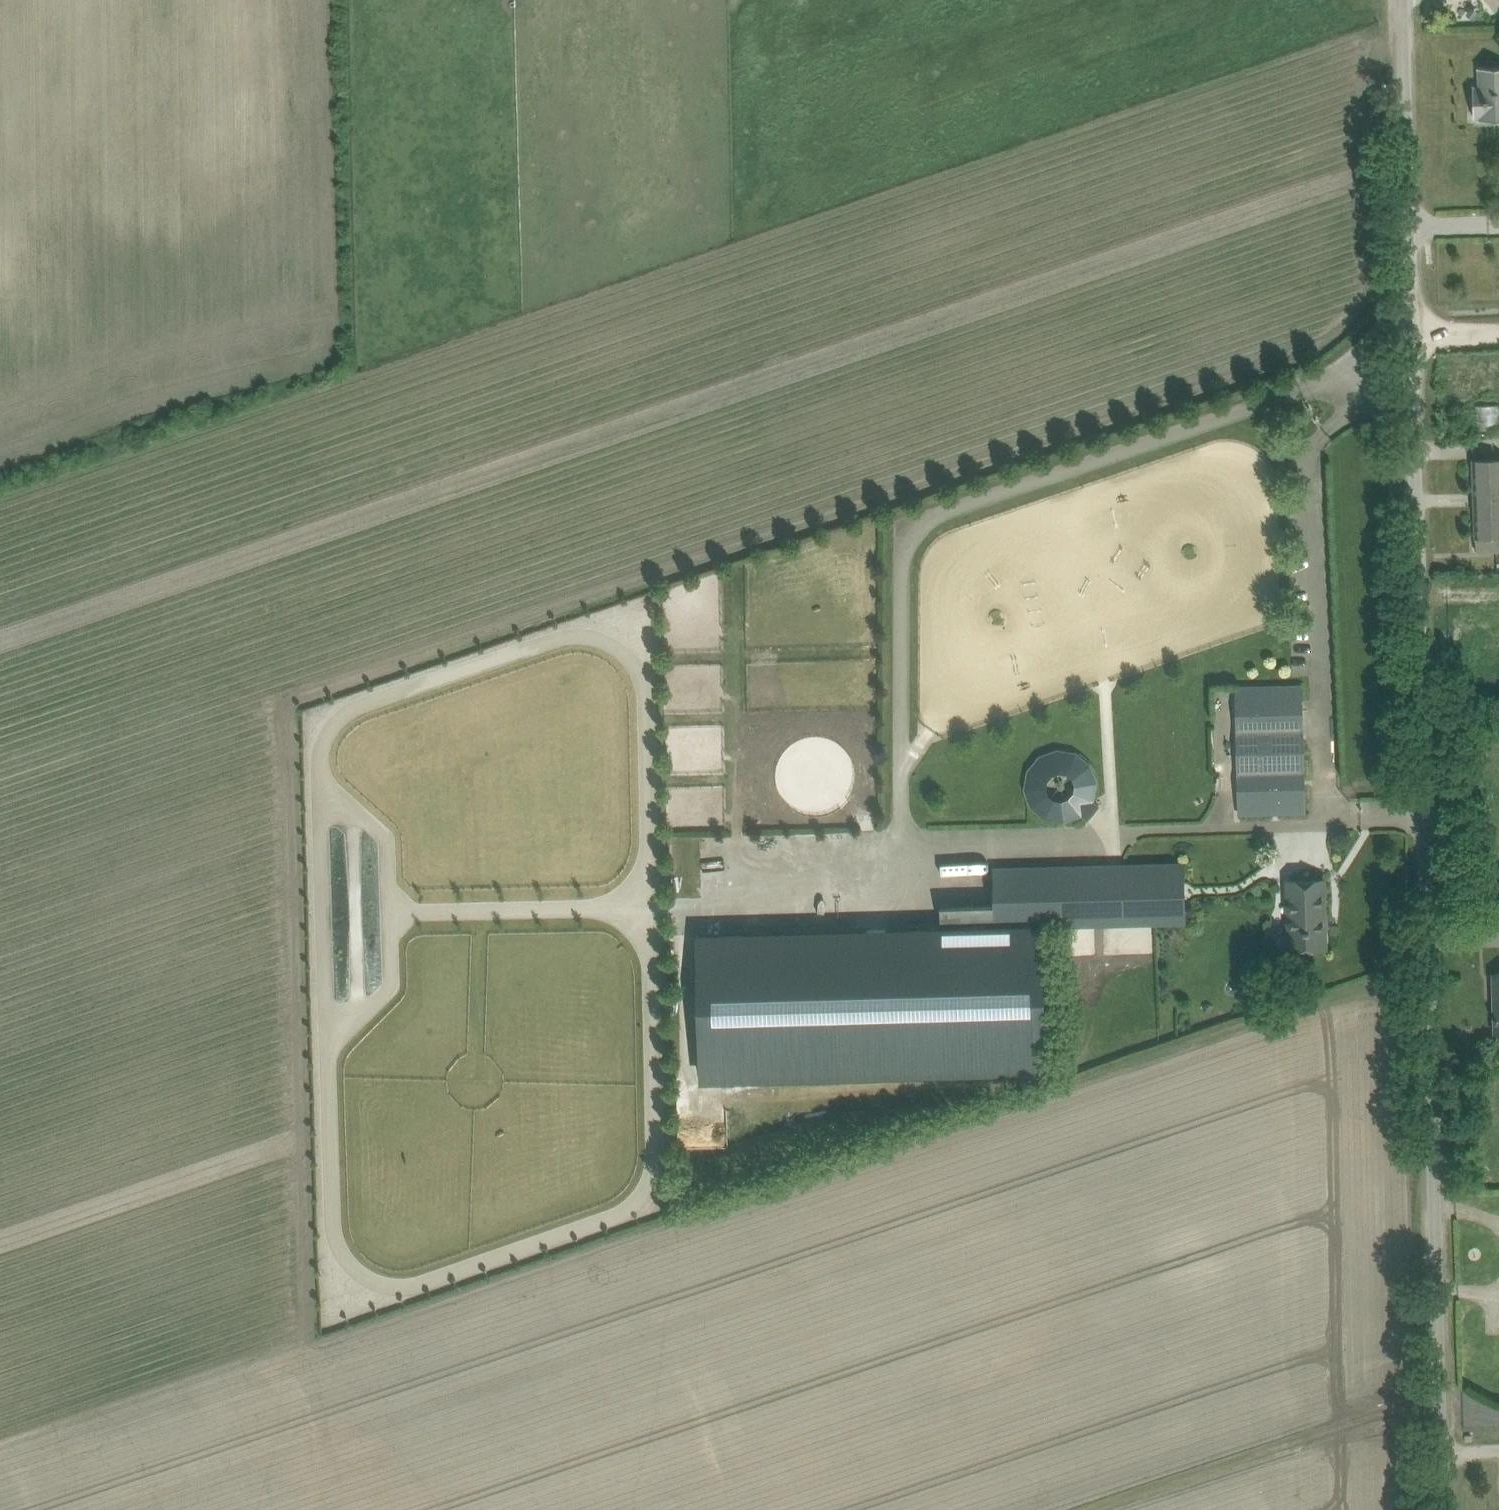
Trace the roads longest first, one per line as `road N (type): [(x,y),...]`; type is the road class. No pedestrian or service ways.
road 1 (unclassified): [(1443,1509),(1406,0)]

